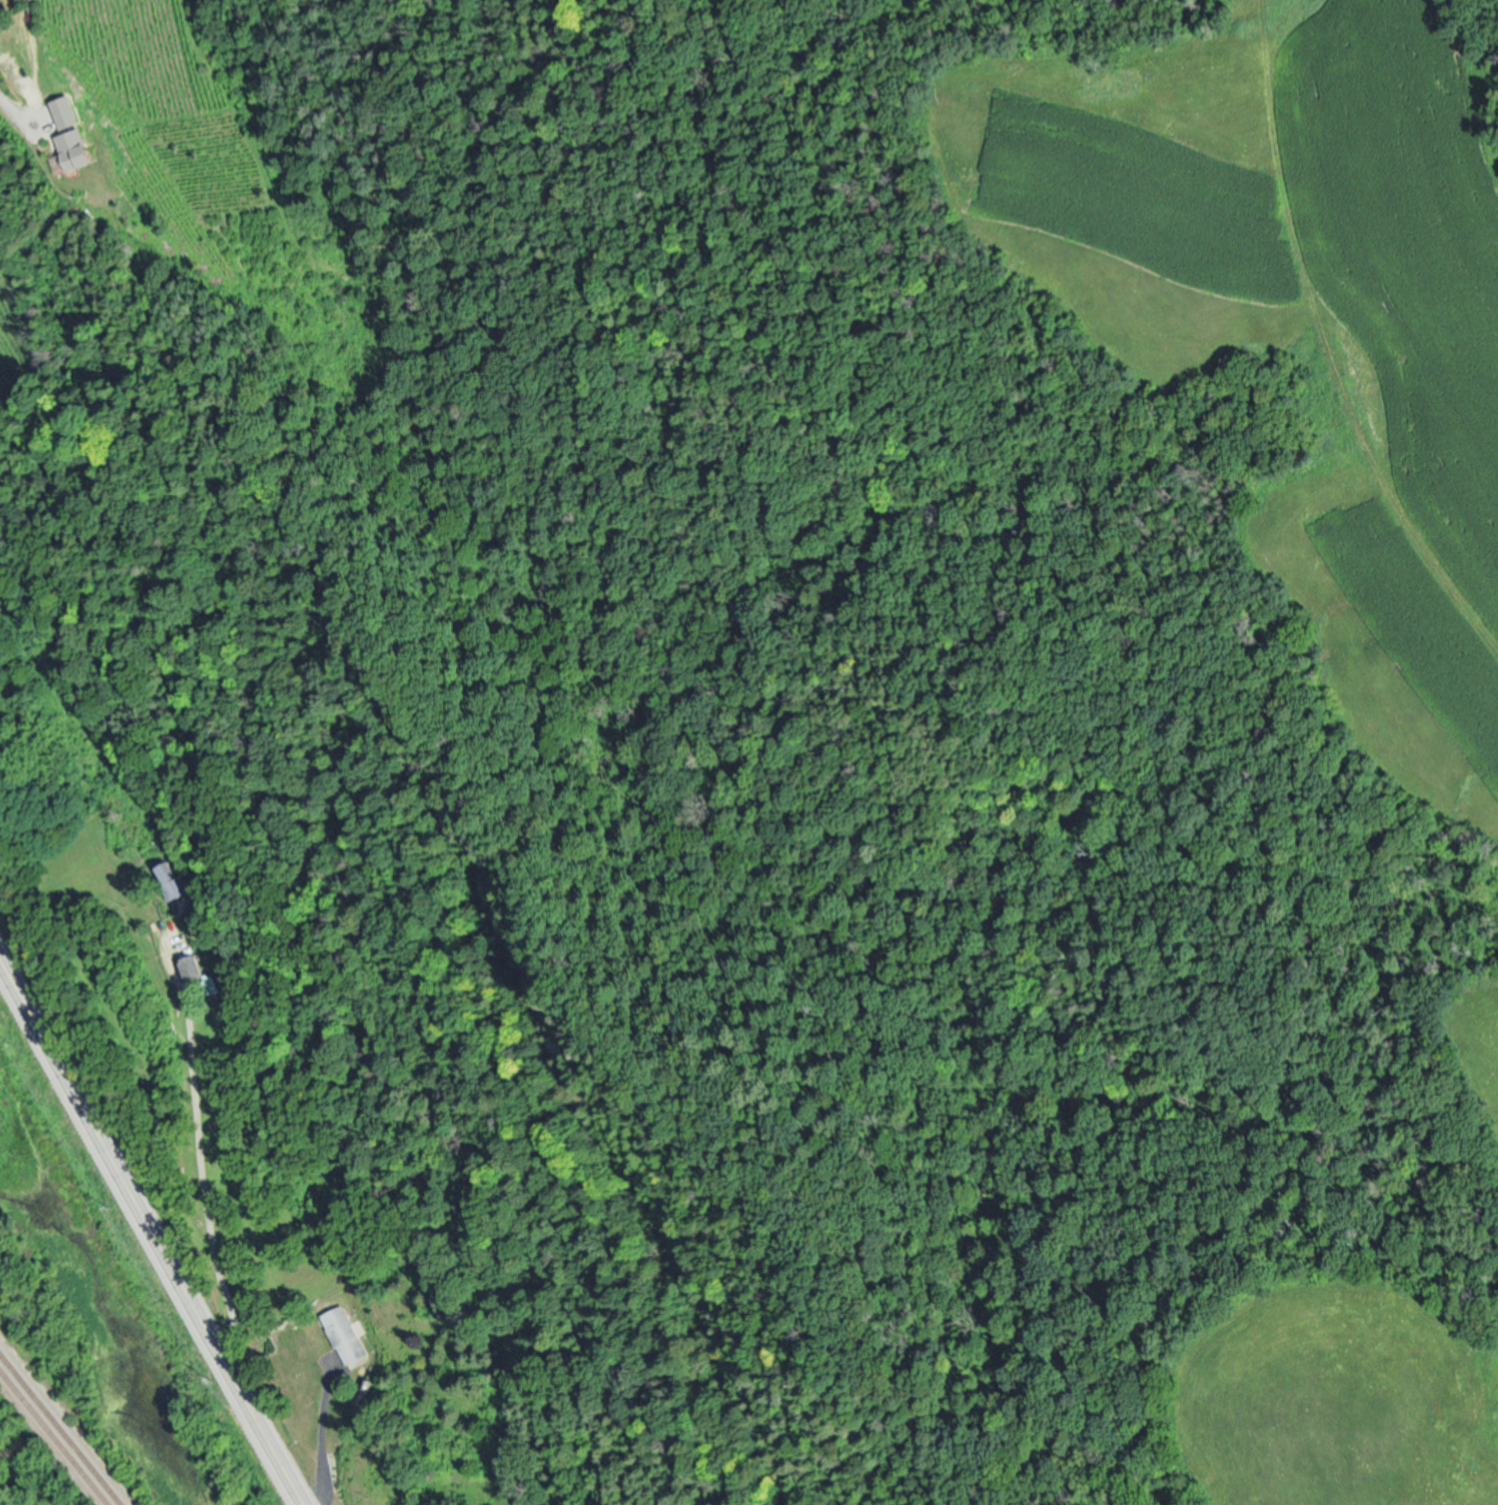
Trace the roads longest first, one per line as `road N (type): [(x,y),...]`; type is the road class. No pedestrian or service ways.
road 1 (primary): [(307,1504),(0,957)]

